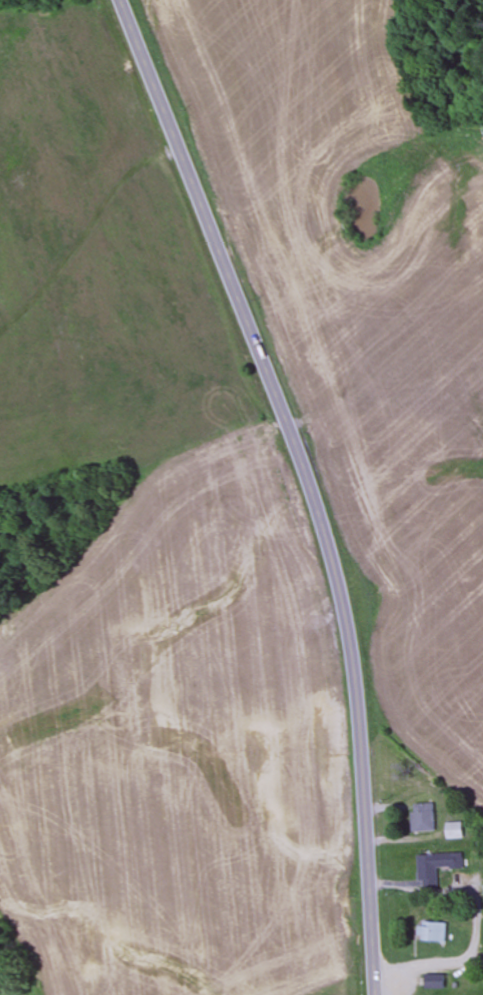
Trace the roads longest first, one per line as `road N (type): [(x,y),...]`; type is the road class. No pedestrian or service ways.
road 1 (primary): [(371,994),(352,673),(328,551),(303,468),(118,0)]

